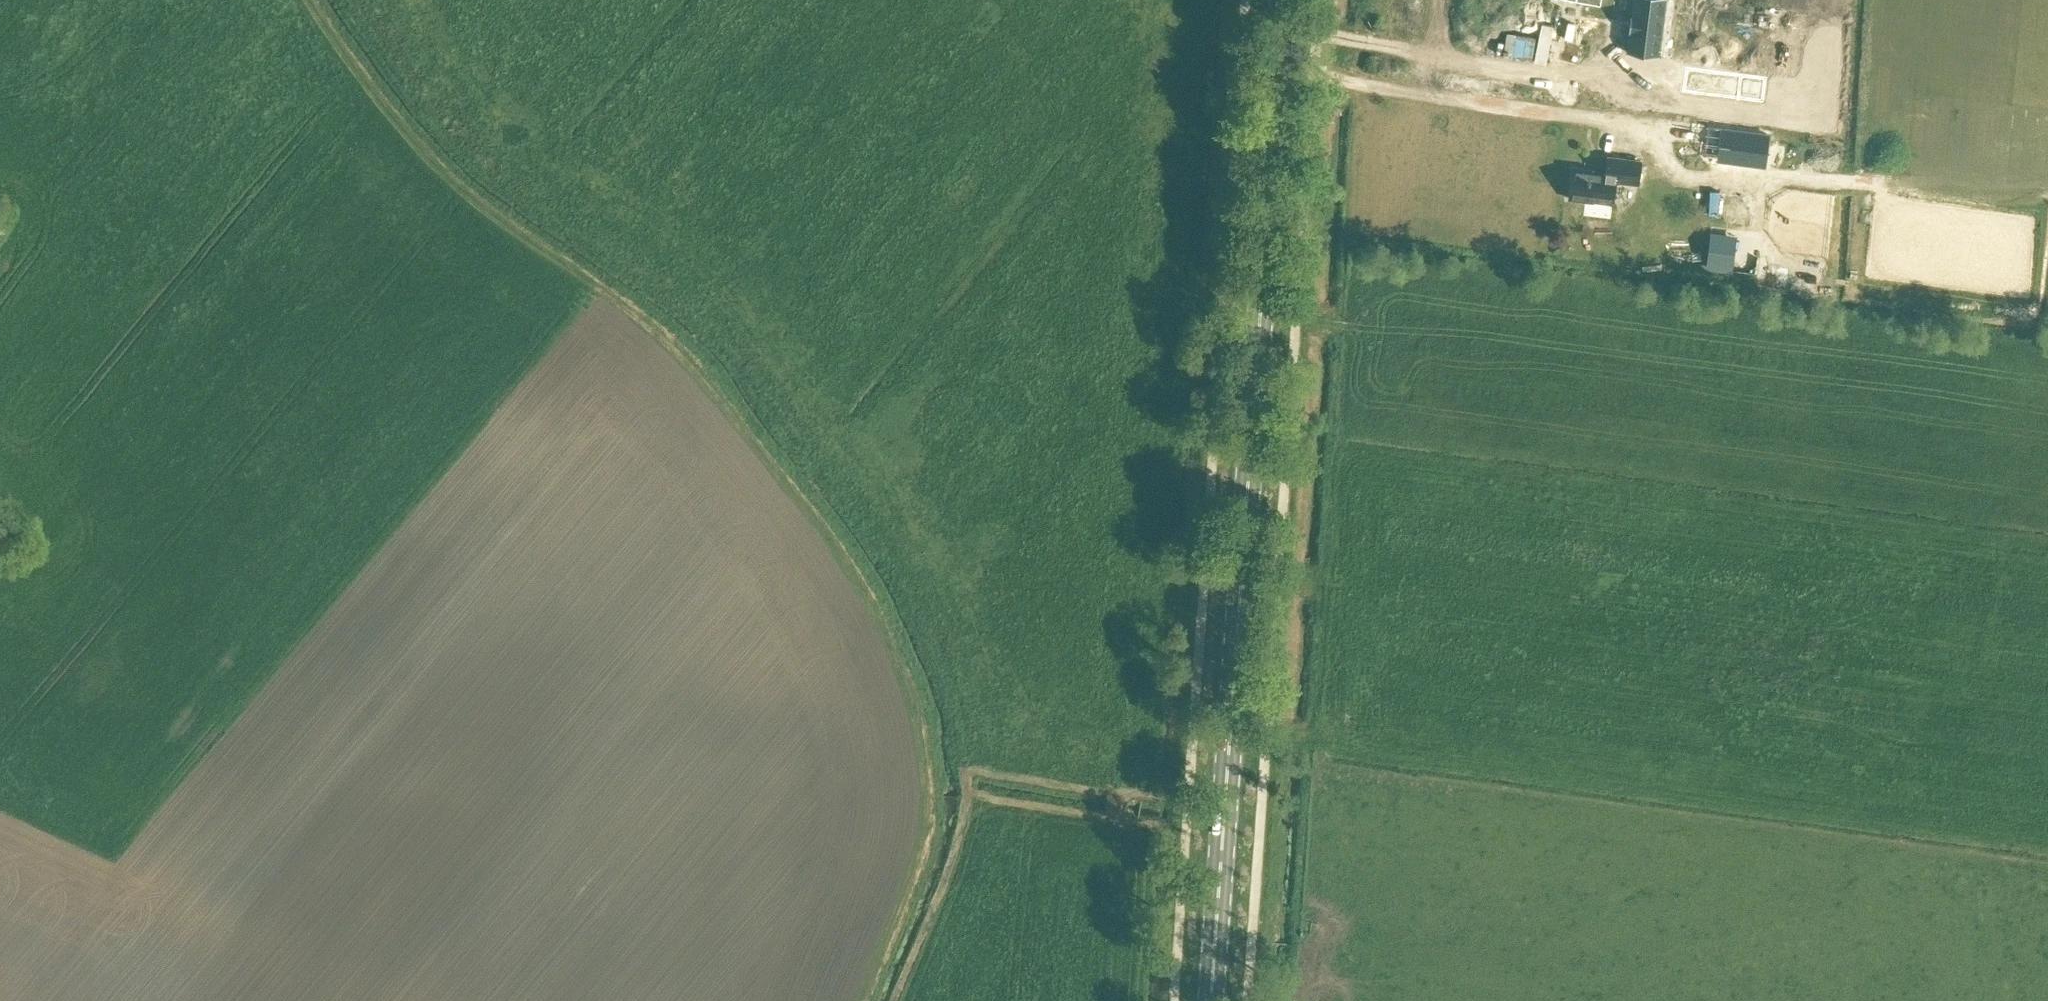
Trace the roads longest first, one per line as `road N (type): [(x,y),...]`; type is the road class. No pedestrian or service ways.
road 1 (secondary): [(1210,1000),(1282,0)]

